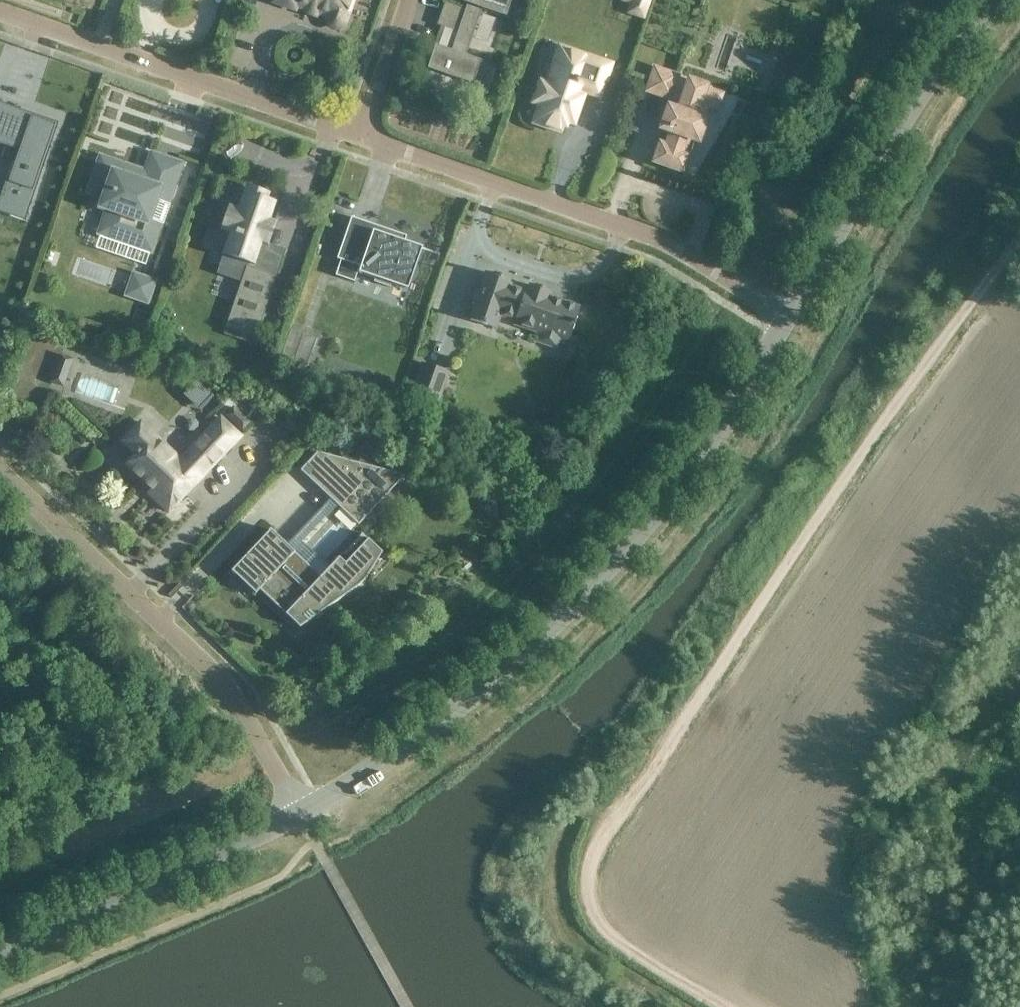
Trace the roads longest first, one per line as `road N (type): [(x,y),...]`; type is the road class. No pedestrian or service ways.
road 1 (track): [(1019,237),(927,355),(591,846),(583,882),(601,937),(716,1006)]
road 2 (tertiary): [(299,810),(439,721),(550,628),(663,505),(789,315)]
road 3 (residential): [(362,136),(663,240),(789,315)]
road 4 (residential): [(0,472),(228,687),(299,810)]
road 5 (residential): [(0,10),(362,136)]
road 6 (tertiary): [(789,315),(933,73),(991,0)]
road 7 (tertiary): [(0,947),(299,810)]
road 8 (residential): [(409,0),(362,136)]

